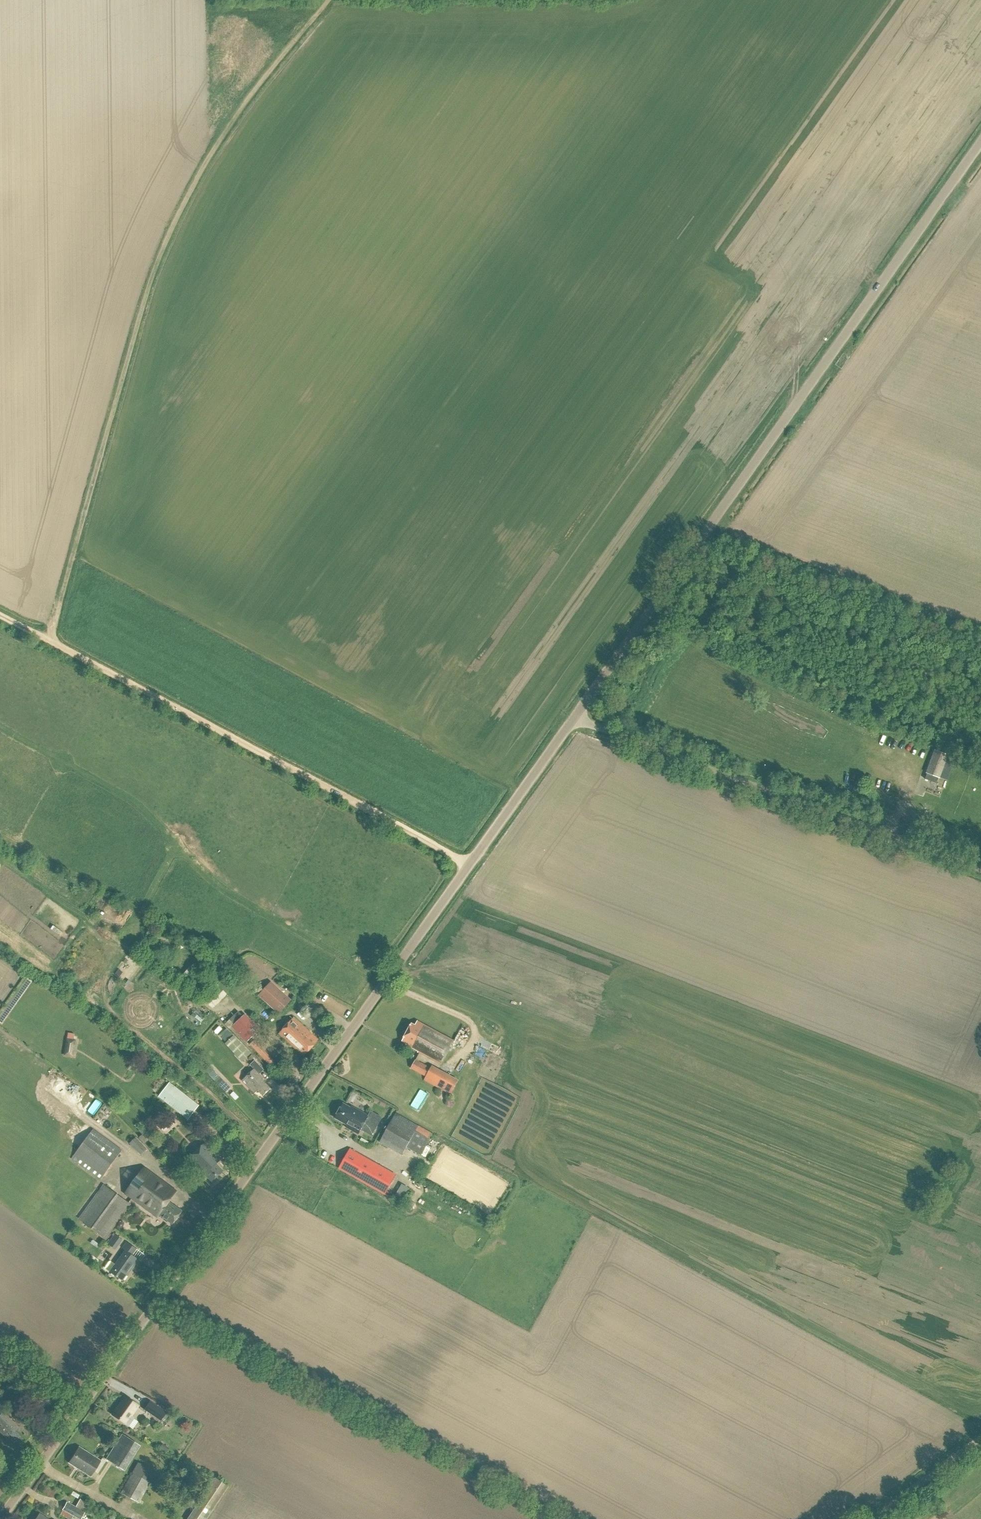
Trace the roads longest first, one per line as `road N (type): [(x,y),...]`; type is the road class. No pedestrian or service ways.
road 1 (tertiary): [(0,1516),(469,864)]
road 2 (track): [(48,640),(153,271),(192,183),(238,108),(325,0)]
road 3 (tertiary): [(980,141),(573,718)]
road 4 (track): [(48,640),(469,864)]
road 5 (unclassified): [(980,867),(573,718)]
road 6 (tertiary): [(573,718),(469,864)]
road 7 (unclassified): [(874,1518),(980,1437)]

